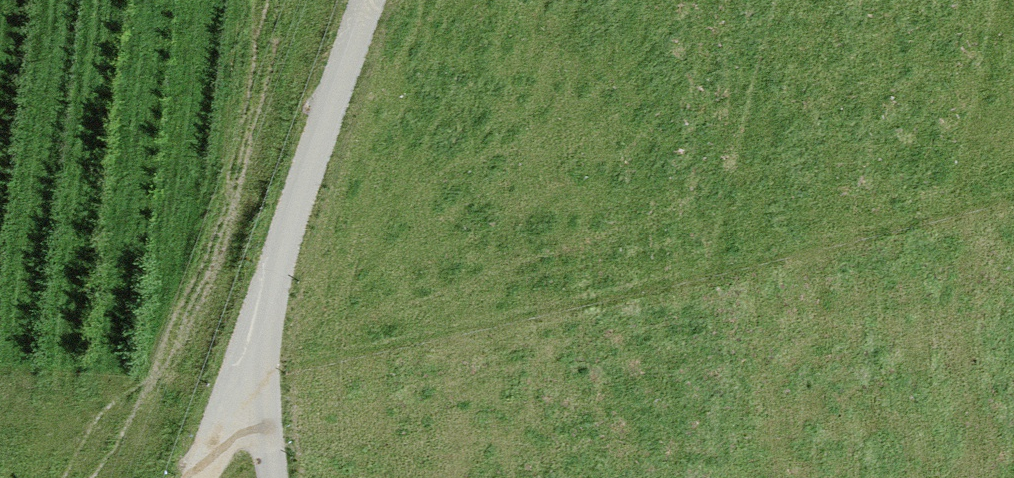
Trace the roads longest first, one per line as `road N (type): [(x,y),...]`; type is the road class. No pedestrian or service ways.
road 1 (motorway): [(587,0),(423,477)]
road 2 (motorway): [(563,477),(723,0)]
road 3 (track): [(204,477),(253,344)]

